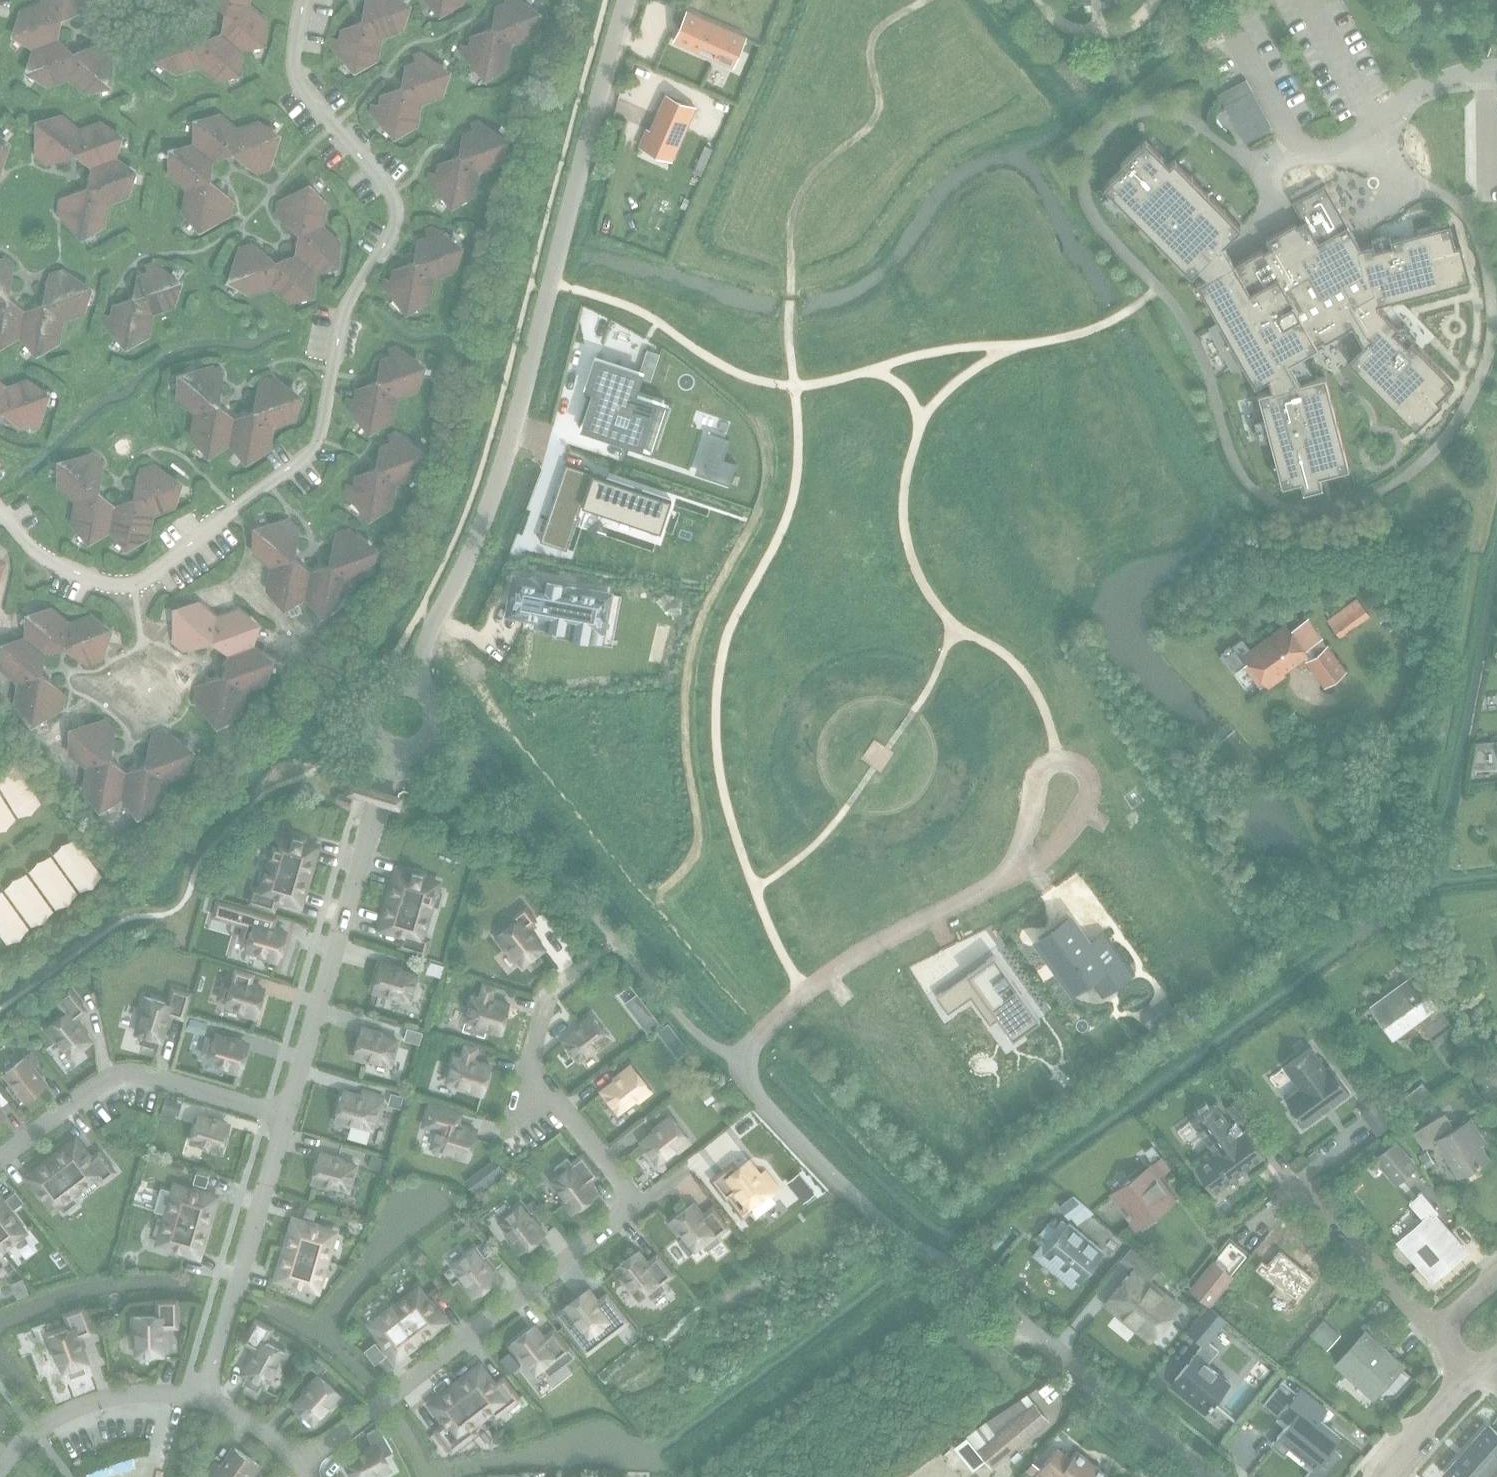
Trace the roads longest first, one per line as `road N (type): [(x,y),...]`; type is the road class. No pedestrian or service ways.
road 1 (residential): [(1213,1476),(969,1277),(883,1225),(757,1098),(745,1074),(749,1050),(803,994),(860,951),(1013,868)]
road 2 (residential): [(414,678),(491,503),(625,0)]
road 3 (residential): [(1013,868),(1032,820),(1036,776),(1057,758),(1076,766),(1086,787),(1067,832)]
road 4 (unclassified): [(1427,1322),(1290,1179)]
road 5 (residential): [(414,678),(389,680),(370,696),(367,732),(383,751),(408,757),(439,736)]
road 6 (unclassified): [(1496,1056),(1416,929)]
road 7 (unclassified): [(1383,1476),(1472,1365)]
road 8 (residential): [(1370,124),(1420,84),(1496,67)]

